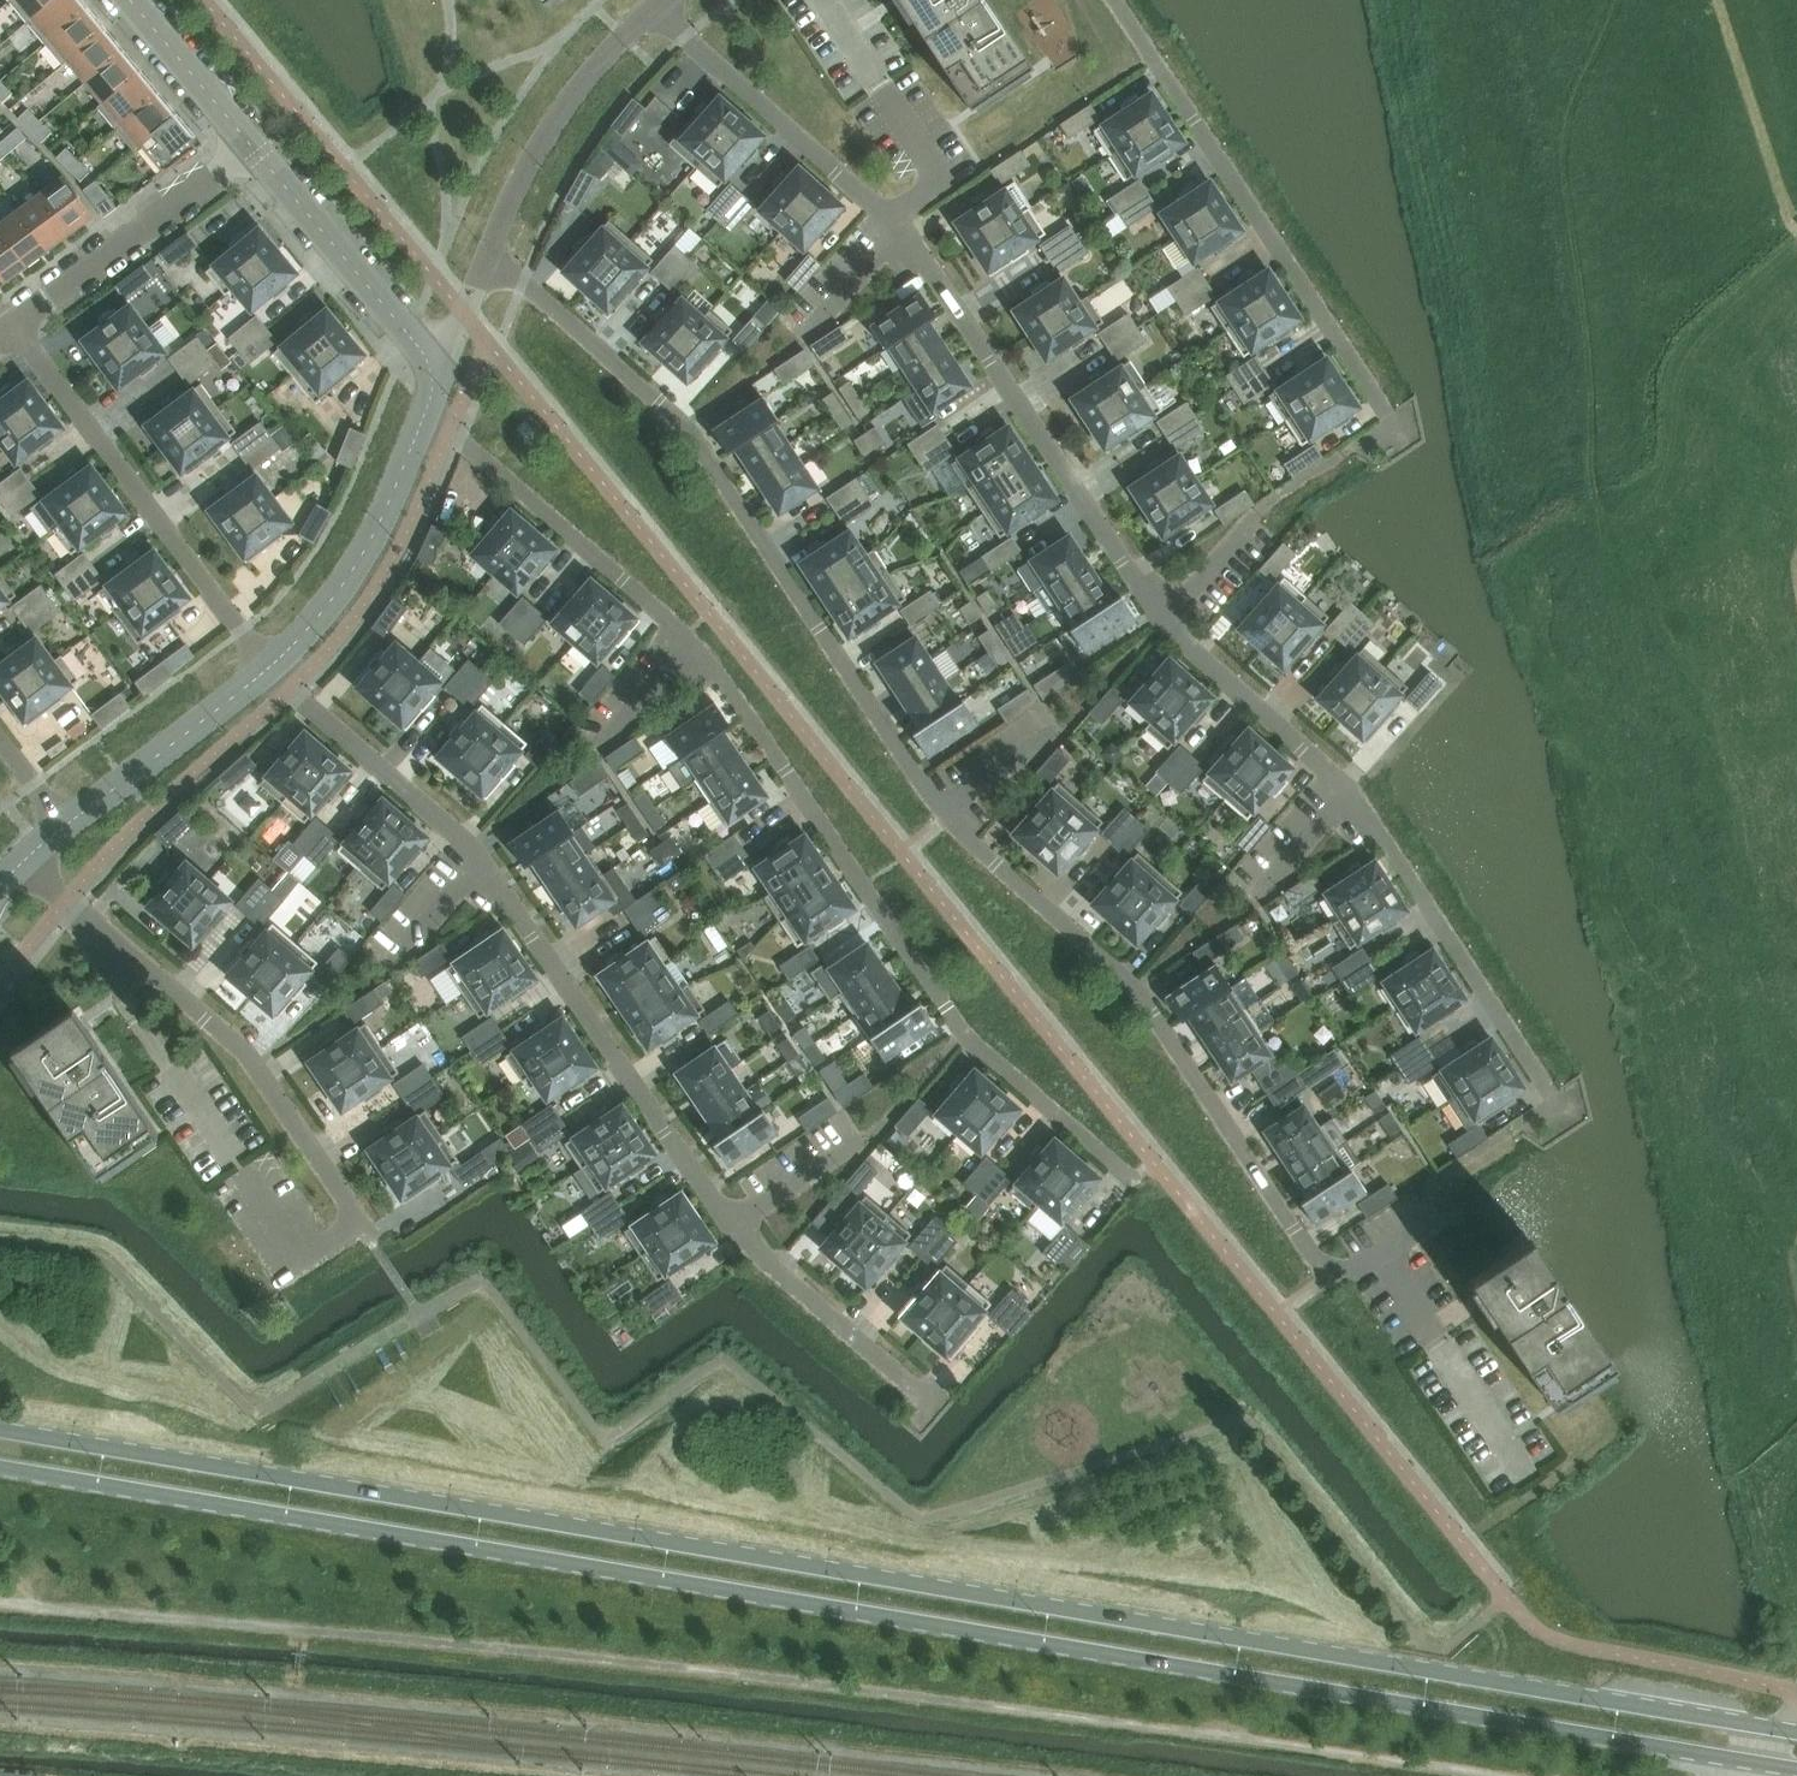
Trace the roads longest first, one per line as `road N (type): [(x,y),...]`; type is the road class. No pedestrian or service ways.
road 1 (secondary): [(0,1467),(1796,1770)]
road 2 (secondary): [(1796,1733),(0,1430)]
road 3 (track): [(0,1603),(499,1649),(1500,1775)]
road 4 (residential): [(945,814),(685,425),(488,254)]
road 5 (residential): [(692,639),(963,1034),(1135,1181)]
road 6 (residential): [(1378,1248),(1326,1275),(1133,987),(945,814)]
road 7 (residential): [(94,920),(256,1067),(355,1223),(318,1251),(296,1252),(241,1170)]
road 8 (residential): [(1389,416),(1115,0)]
road 9 (residential): [(894,222),(1163,625)]
road 10 (residential): [(484,867),(729,1226)]
road 11 (residential): [(1351,790),(1557,1104),(1514,1132)]
road 12 (residential): [(269,669),(17,325)]
road 13 (residential): [(428,409),(692,639)]
road 14 (residential): [(650,7),(894,222)]
road 15 (residential): [(269,669),(350,577),(428,409)]
road 16 (residential): [(488,254),(537,144),(650,7)]
road 17 (residential): [(17,325),(253,147)]
road 18 (residential): [(269,669),(470,845),(484,867)]
road 19 (residential): [(253,147),(433,373)]
road 20 (residential): [(828,0),(940,180),(894,222)]
road 21 (residential): [(729,1226),(927,1402)]
road 22 (residential): [(65,826),(269,669)]
road 23 (residential): [(1163,625),(1351,790)]
road 24 (residential): [(132,0),(253,147)]
road 25 (residential): [(1269,504),(1163,625)]
road 26 (residential): [(894,222),(893,243),(804,344)]
road 27 (residential): [(729,1226),(854,1143)]
road 28 (residential): [(597,751),(692,639)]
road 29 (residential): [(1351,790),(1261,902)]
road 30 (residential): [(1060,729),(945,814)]
road 31 (residential): [(433,373),(488,254)]
road 32 (residential): [(484,867),(402,964)]

